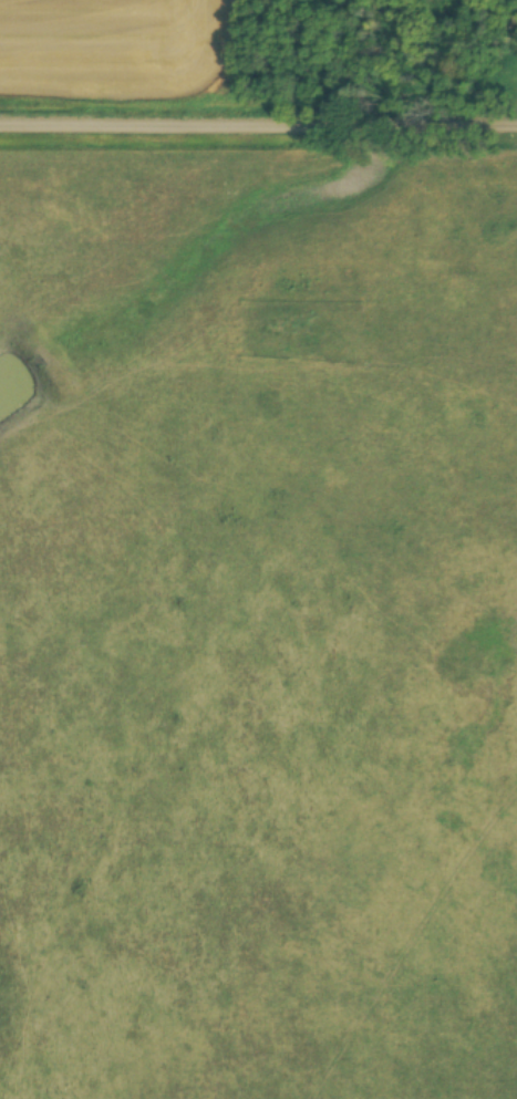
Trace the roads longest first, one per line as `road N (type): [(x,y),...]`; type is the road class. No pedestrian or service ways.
road 1 (residential): [(516,126),(0,129)]

